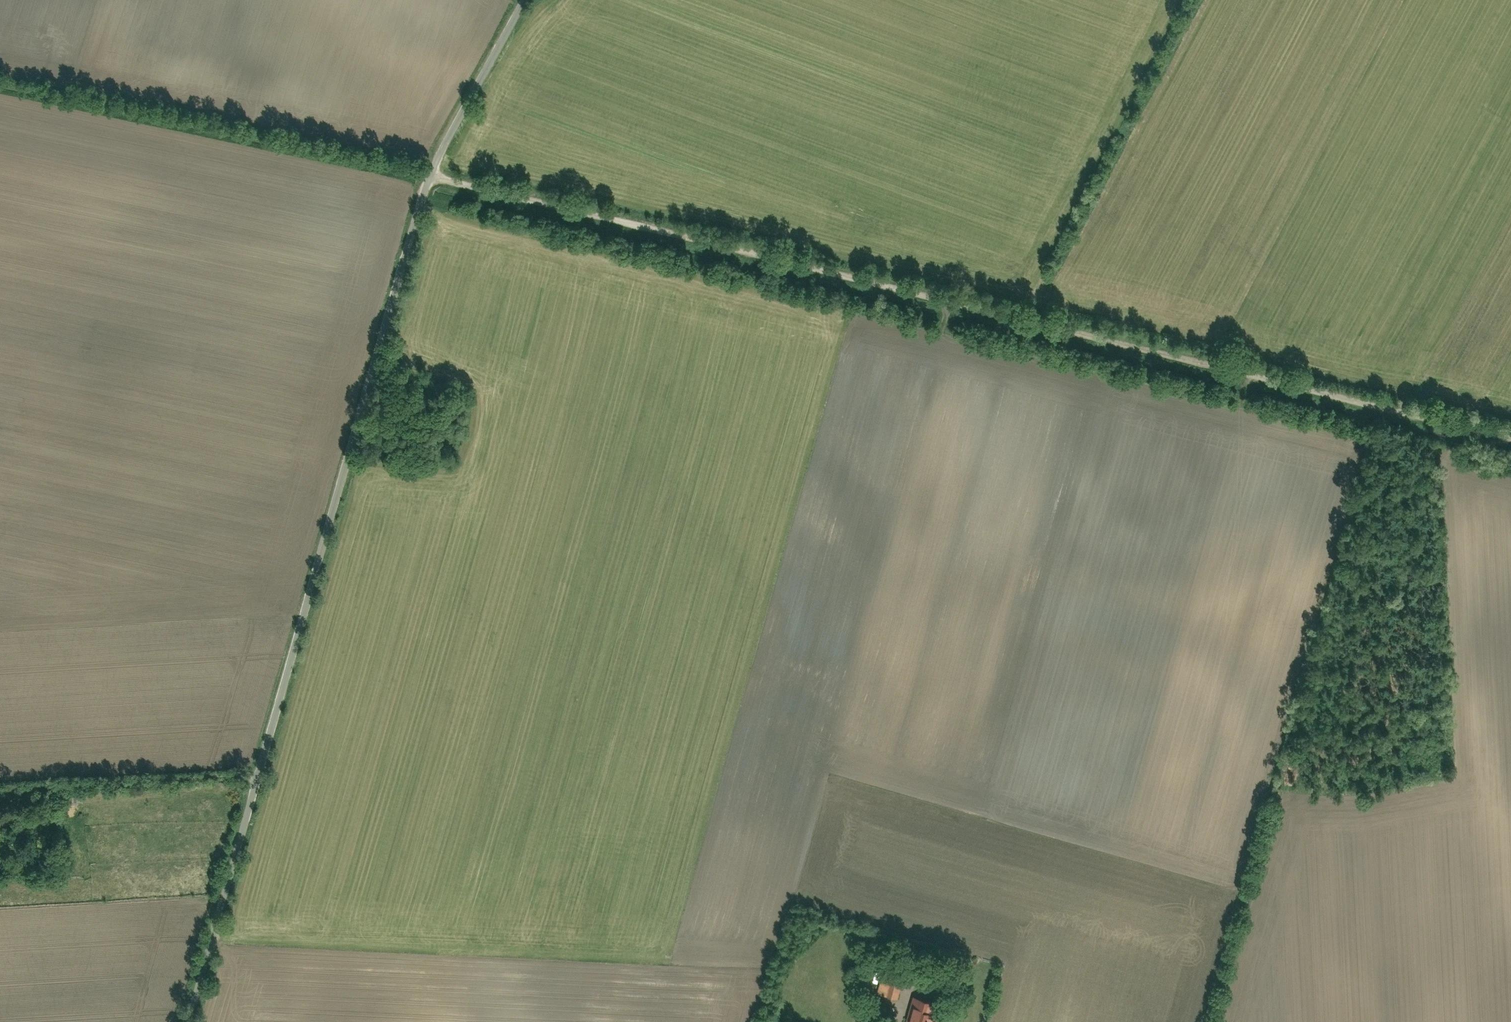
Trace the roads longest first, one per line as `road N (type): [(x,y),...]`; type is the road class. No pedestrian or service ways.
road 1 (track): [(1510,439),(430,178)]
road 2 (residential): [(188,1021),(435,161),(527,0)]
road 3 (track): [(262,773),(0,785)]

